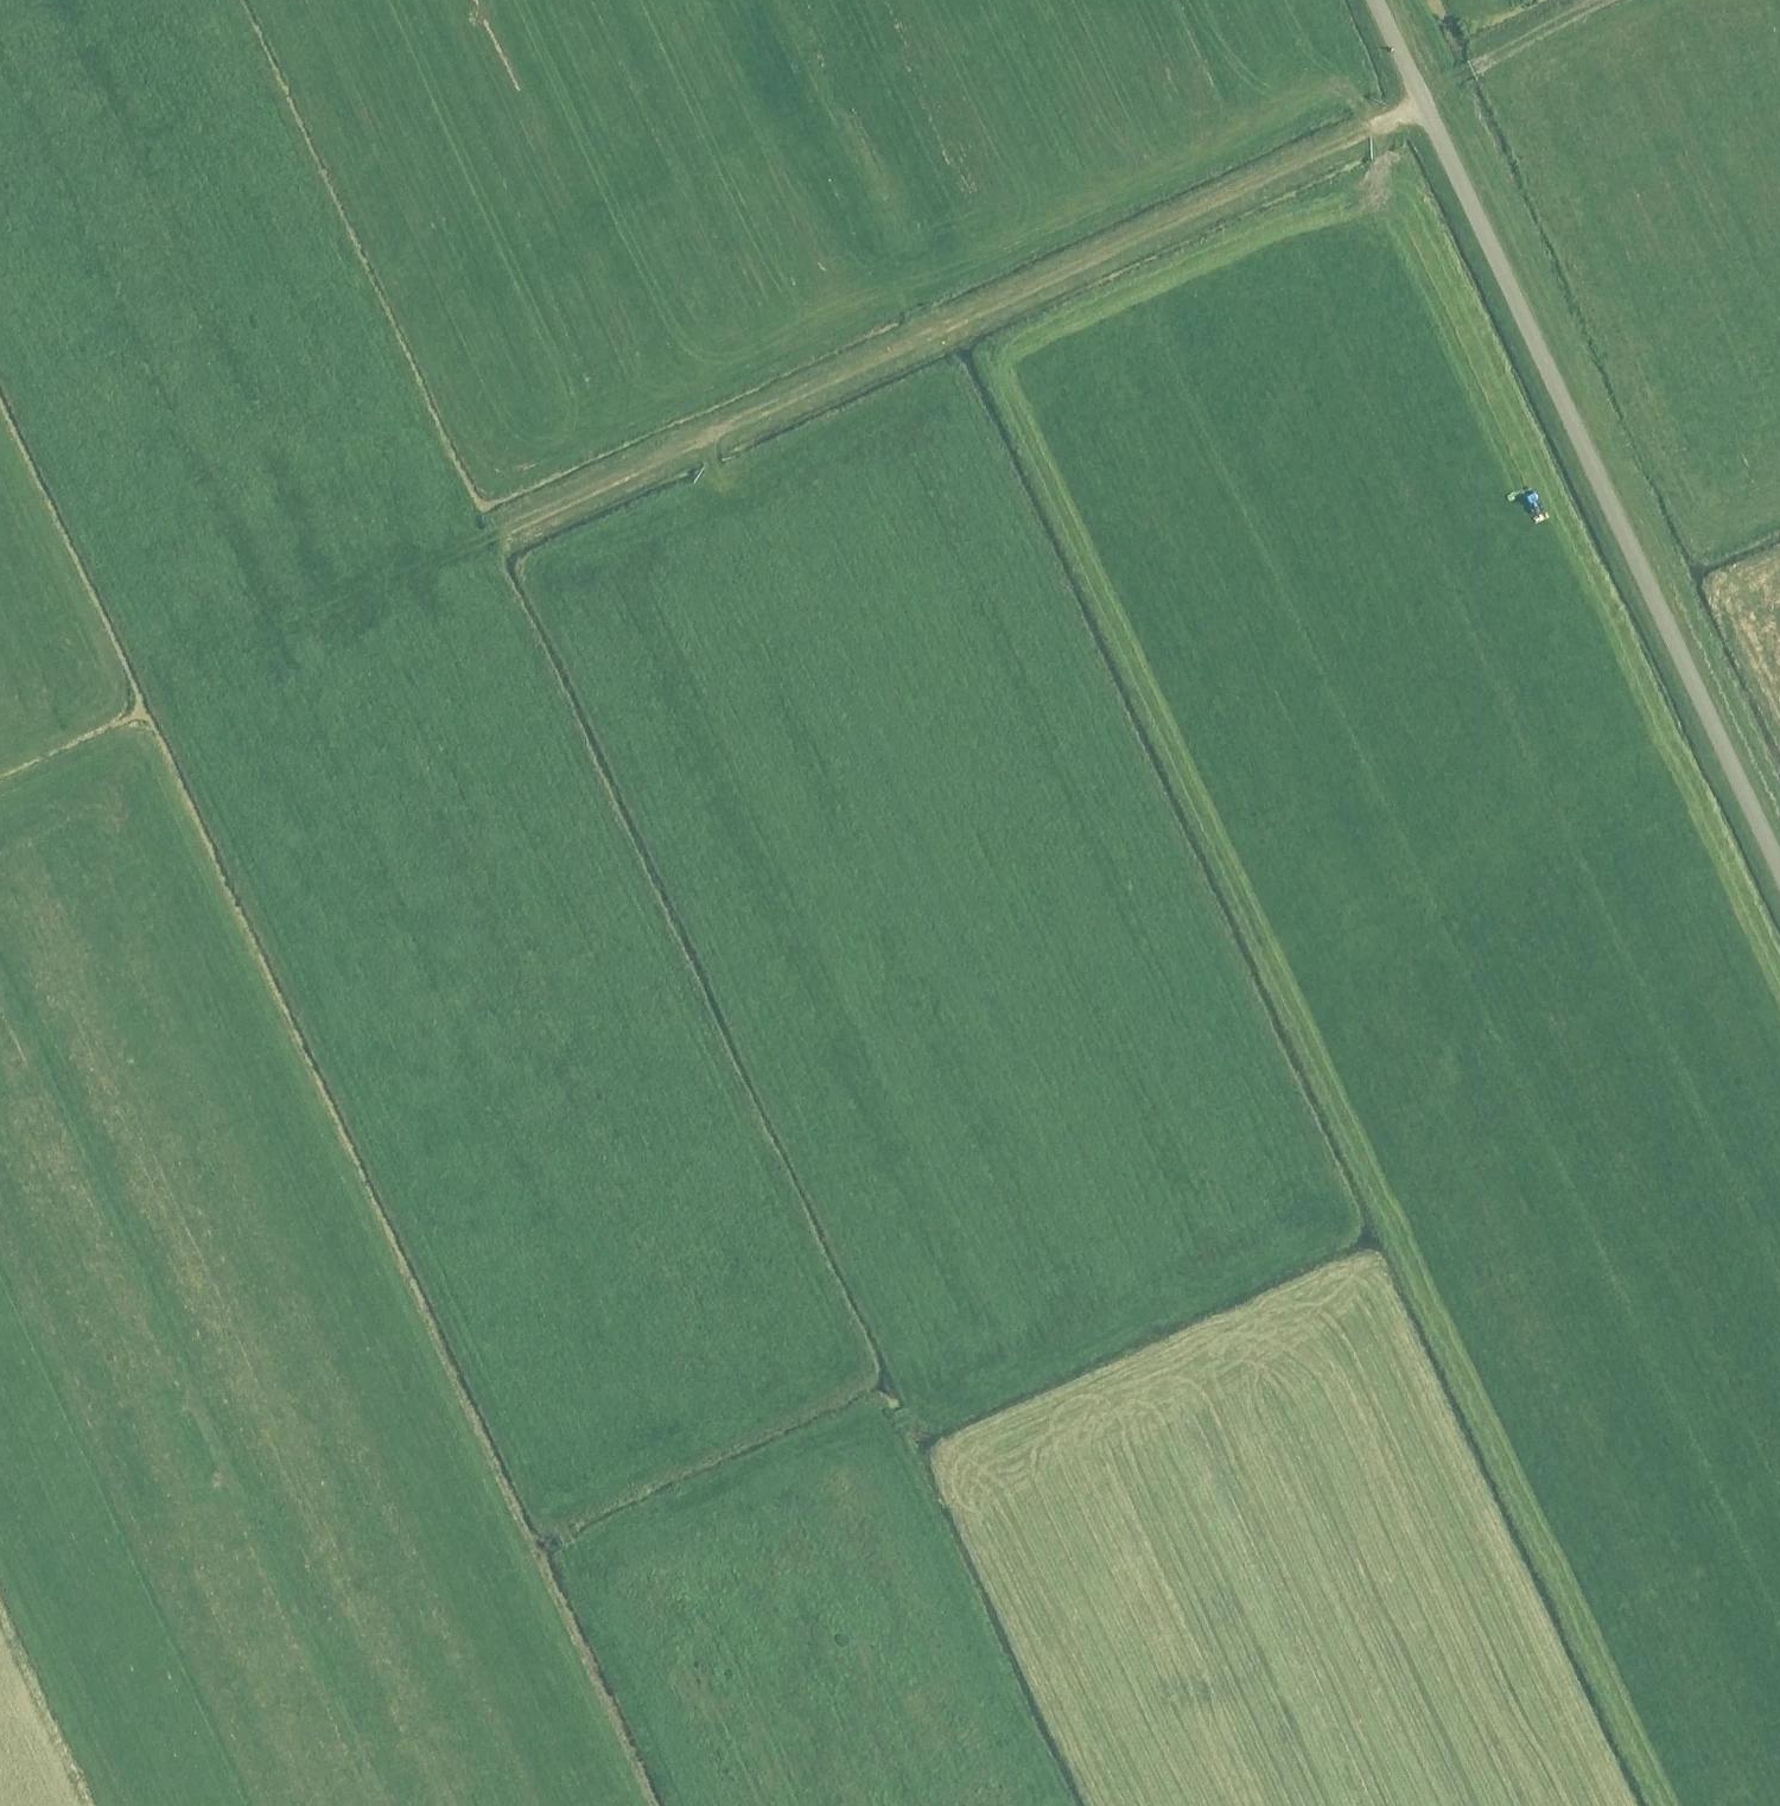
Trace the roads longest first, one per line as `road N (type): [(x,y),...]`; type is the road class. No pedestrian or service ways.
road 1 (unclassified): [(1779,872),(1375,0)]

